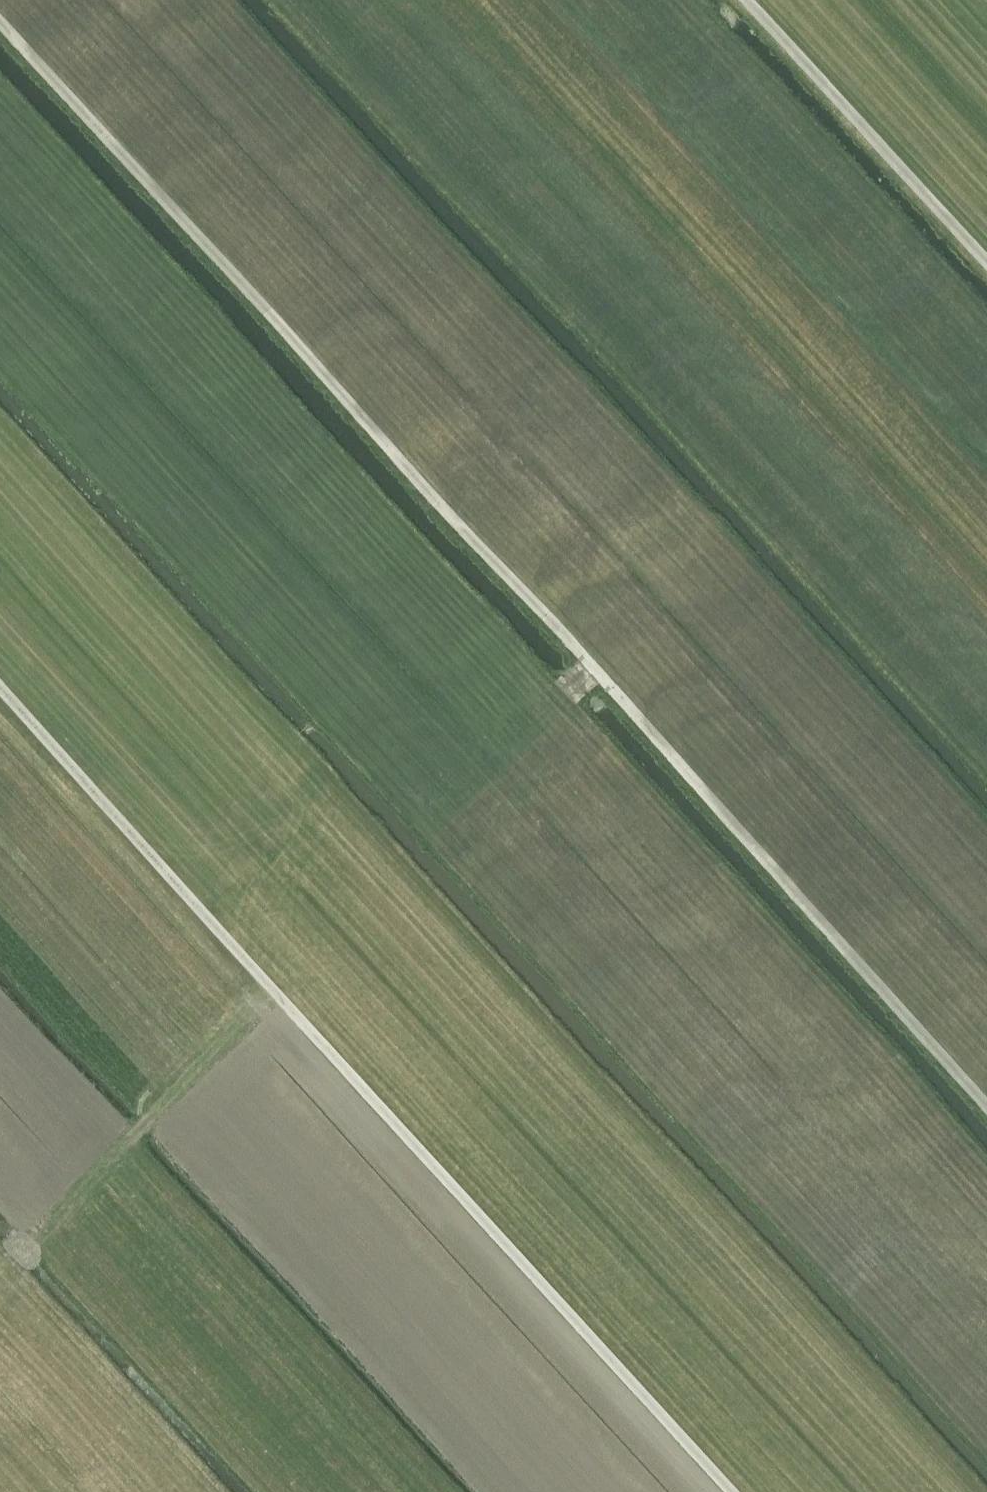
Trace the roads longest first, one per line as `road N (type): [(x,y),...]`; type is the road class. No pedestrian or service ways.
road 1 (track): [(986,1104),(0,22)]
road 2 (track): [(733,1491),(0,685)]
road 3 (track): [(986,266),(744,0)]

